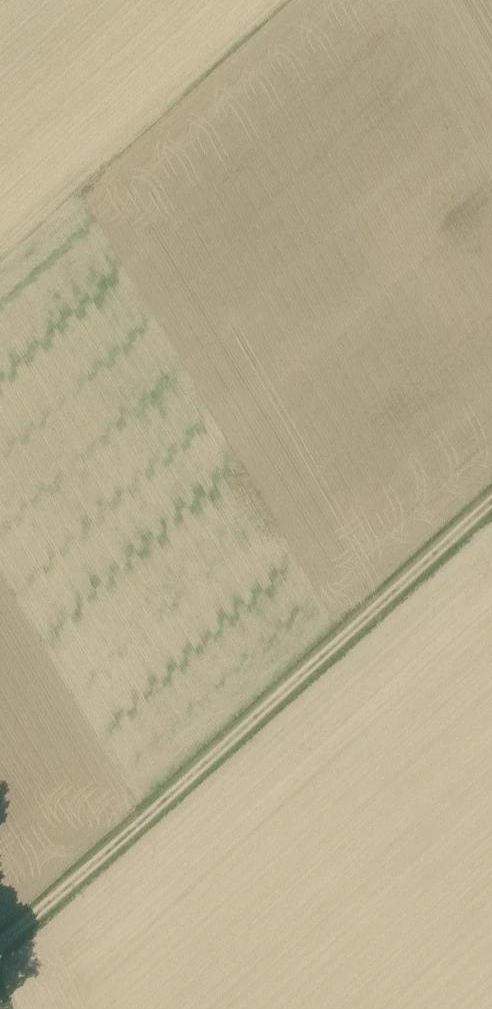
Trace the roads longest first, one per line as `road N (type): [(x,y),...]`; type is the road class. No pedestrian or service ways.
road 1 (track): [(0,946),(491,504)]

